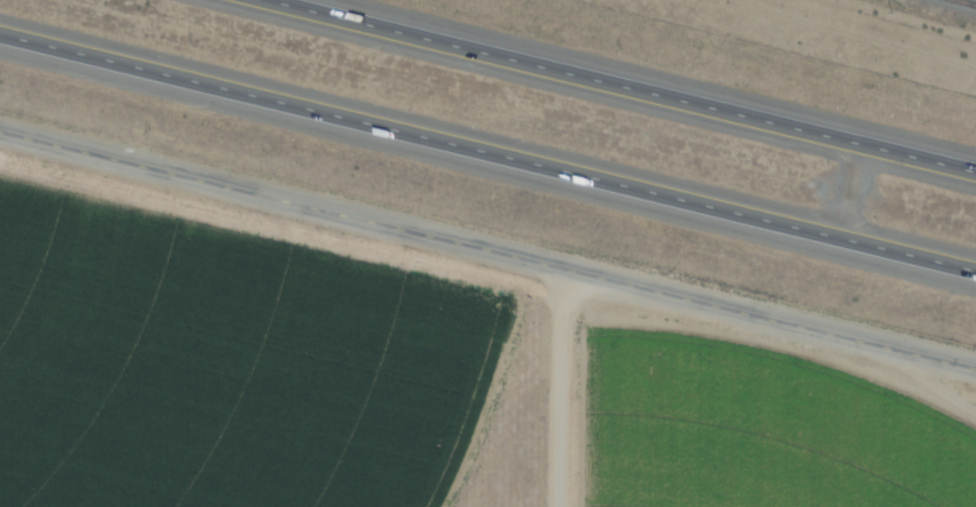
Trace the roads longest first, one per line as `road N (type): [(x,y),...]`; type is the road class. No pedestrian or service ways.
road 1 (motorway): [(0,21),(975,258)]
road 2 (tertiary): [(975,367),(0,136)]
road 3 (motorway): [(975,161),(310,0)]

